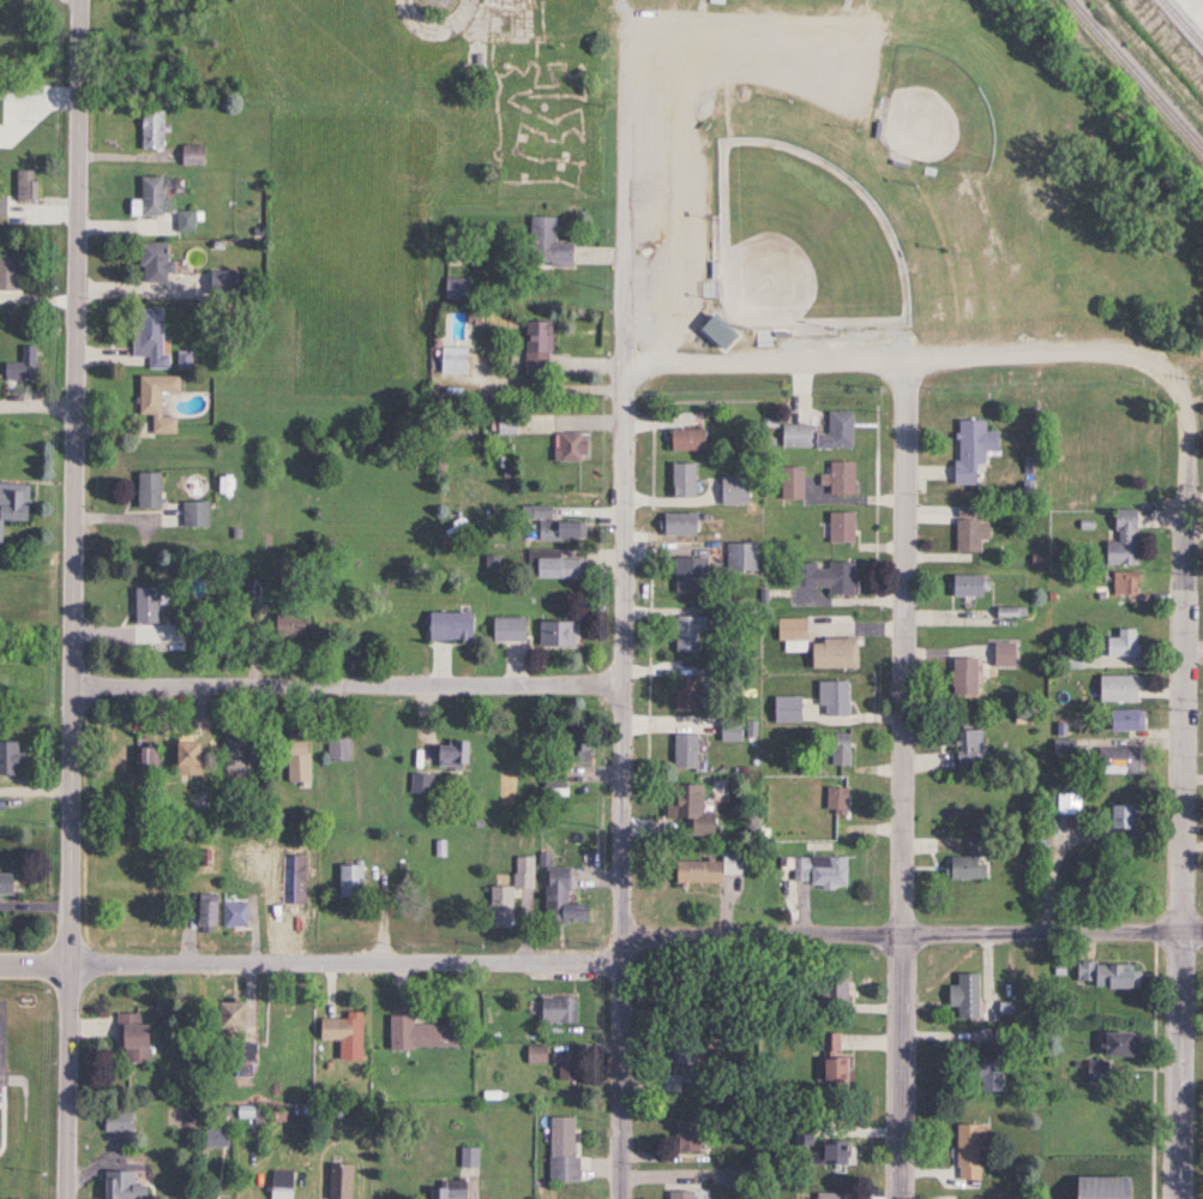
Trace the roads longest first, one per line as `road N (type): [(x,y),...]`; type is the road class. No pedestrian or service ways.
road 1 (residential): [(68,1198),(78,0)]
road 2 (residential): [(619,1198),(633,48)]
road 3 (residential): [(1177,1198),(1187,407),(1147,365)]
road 4 (residential): [(897,1198),(907,372)]
road 5 (residential): [(622,960),(0,966)]
road 6 (residential): [(1202,936),(686,941),(649,943),(622,960)]
road 7 (residential): [(622,691),(74,689)]
road 8 (residential): [(1147,365),(1113,358),(628,390)]

